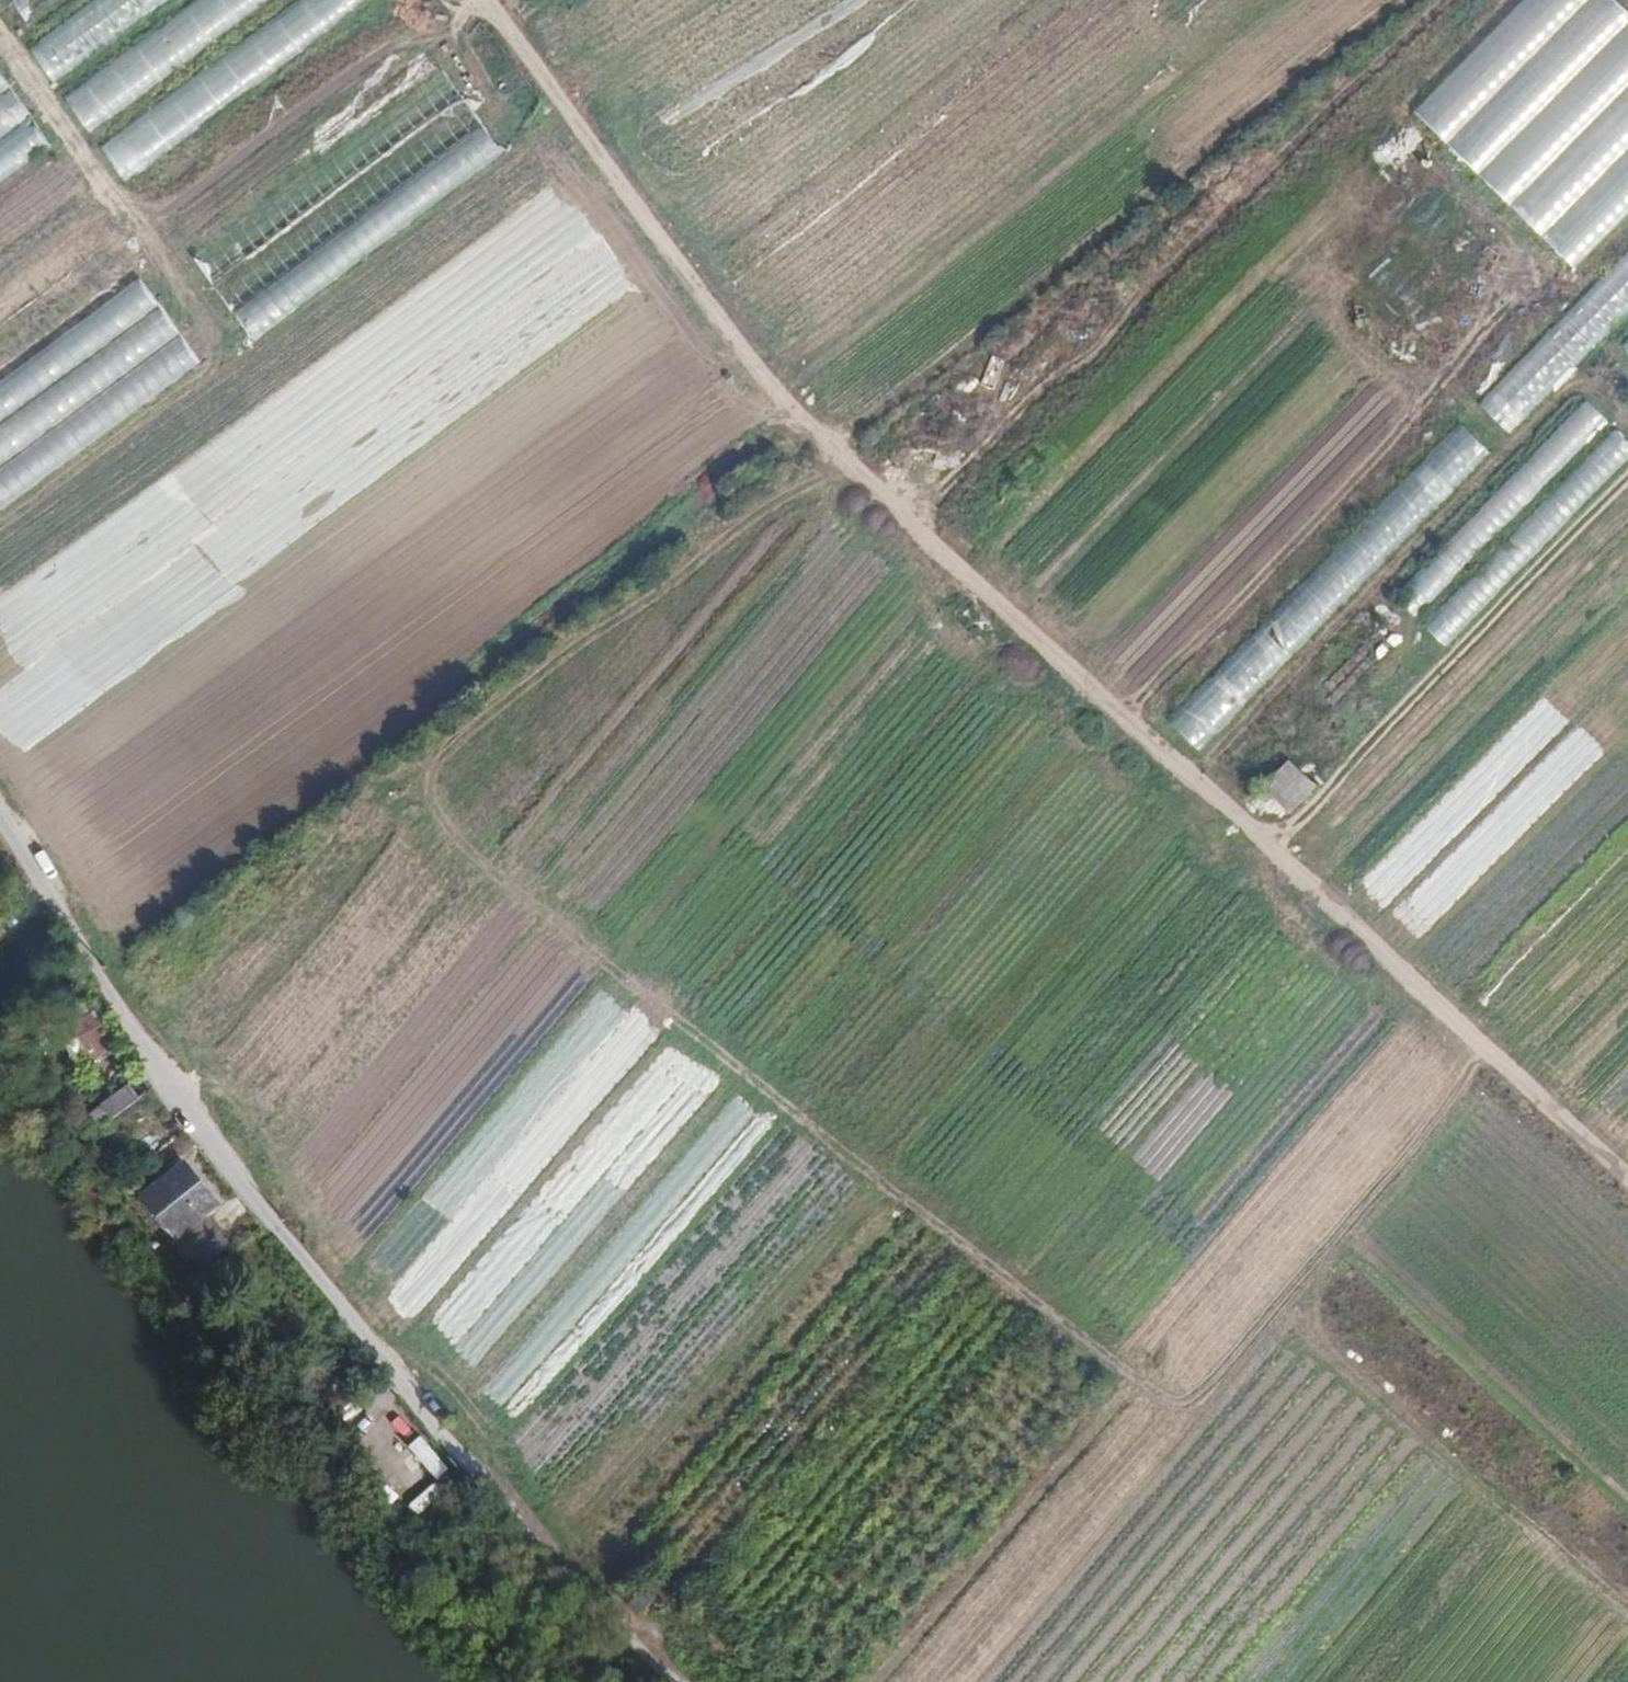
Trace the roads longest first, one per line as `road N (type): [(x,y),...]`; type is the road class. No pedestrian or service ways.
road 1 (track): [(1488,1045),(1200,1399),(1170,1411),(470,855),(432,793),(432,767),(450,735),(842,456)]
road 2 (track): [(484,0),(714,311),(807,421),(1627,1172)]
road 3 (unclassified): [(0,820),(134,1033),(239,1179),(455,1451),(678,1681)]
road 4 (track): [(915,527),(1442,0)]
road 5 (track): [(832,446),(1398,0)]
road 6 (track): [(1193,777),(1569,393),(1595,392),(1627,422)]
road 7 (track): [(1271,848),(1627,477)]
road 8 (track): [(1283,1298),(1627,1609)]
road 9 (track): [(133,226),(334,61),(369,41),(451,30),(486,2)]
road 10 (track): [(0,39),(206,327)]

